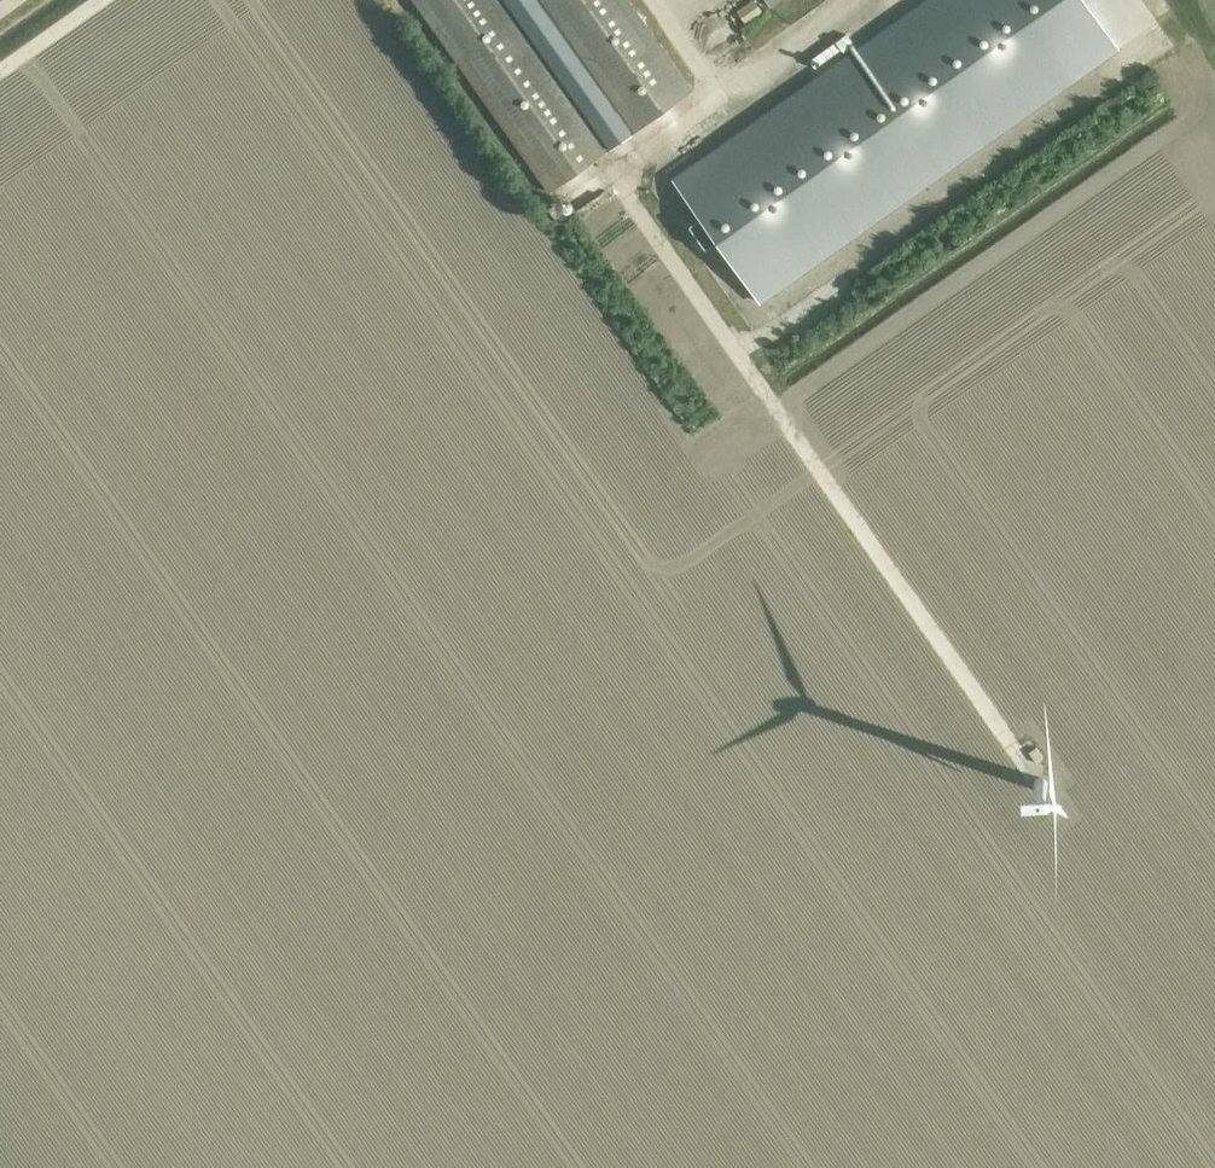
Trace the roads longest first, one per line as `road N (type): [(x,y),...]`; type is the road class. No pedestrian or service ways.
road 1 (track): [(0,70),(99,0)]

